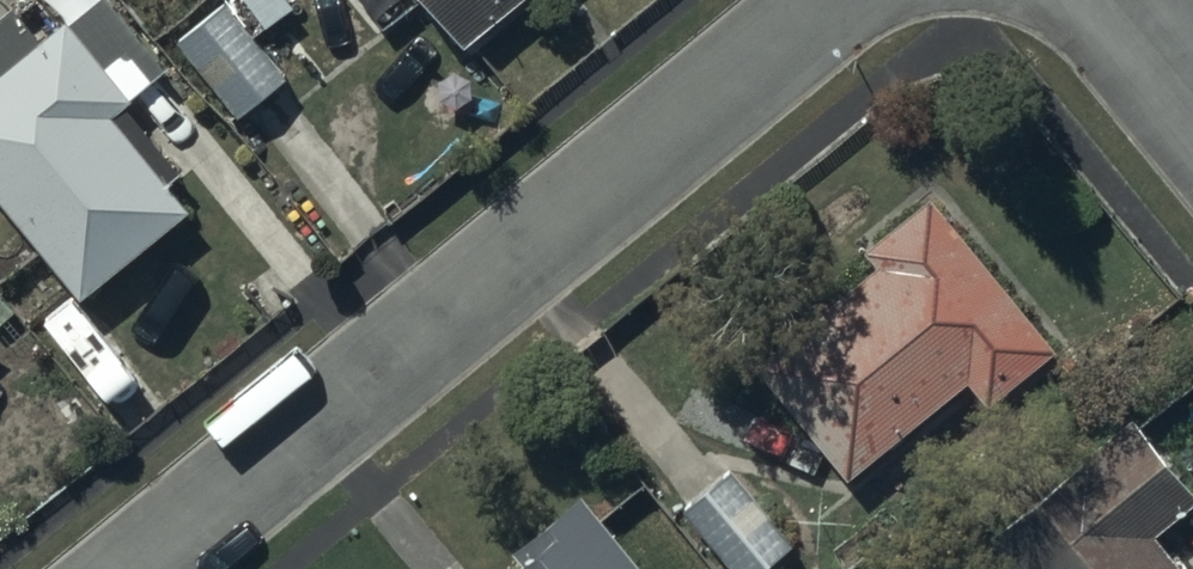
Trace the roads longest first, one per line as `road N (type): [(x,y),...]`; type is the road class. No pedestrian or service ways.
road 1 (residential): [(826,0),(142,568)]

